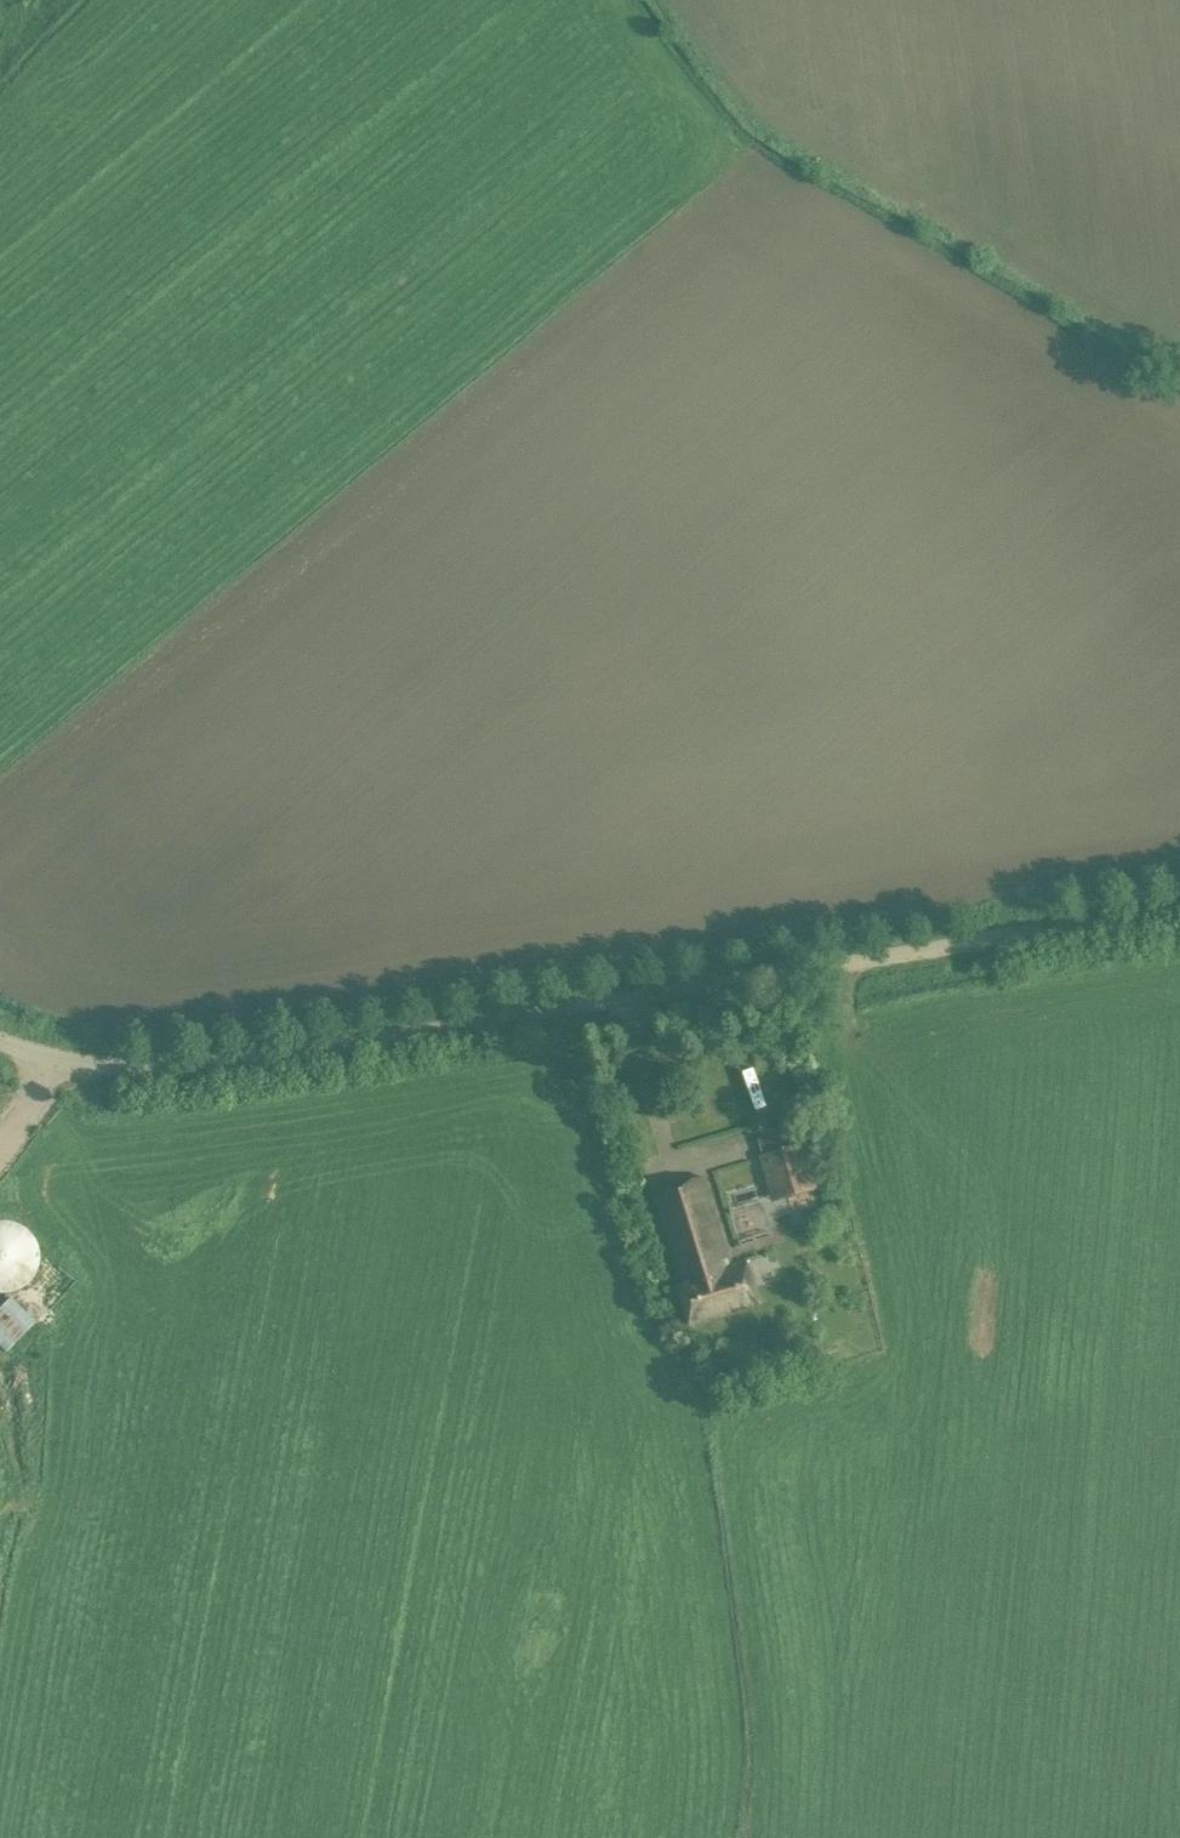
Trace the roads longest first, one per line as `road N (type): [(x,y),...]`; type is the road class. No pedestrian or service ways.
road 1 (unclassified): [(1179,909),(223,1061),(91,1063),(0,1038)]

